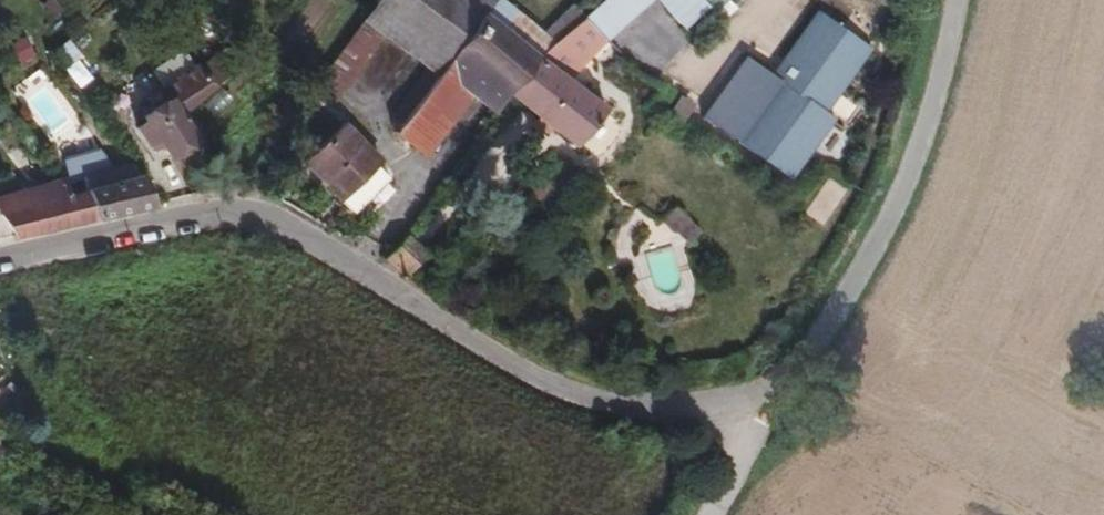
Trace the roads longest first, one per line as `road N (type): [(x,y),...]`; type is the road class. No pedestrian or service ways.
road 1 (residential): [(0,262),(228,212),(285,227),(557,384),(610,403),(716,399),(795,375)]
road 2 (unclassified): [(795,375),(917,153),(954,0)]
road 3 (unclassified): [(715,514),(795,375)]

